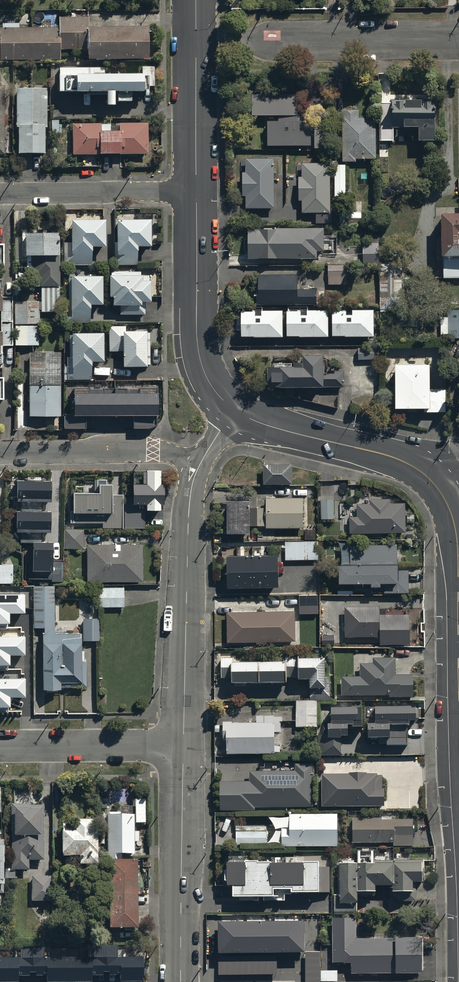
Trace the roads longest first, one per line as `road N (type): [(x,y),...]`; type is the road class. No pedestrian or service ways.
road 1 (unclassified): [(184,745),(188,517),(199,465)]
road 2 (residential): [(196,42),(458,41)]
road 3 (unclassified): [(181,981),(184,745)]
road 4 (tertiary): [(197,191),(199,352),(213,388),(234,409)]
road 5 (tertiary): [(433,484),(456,534),(458,700)]
road 6 (tertiary): [(234,409),(404,462),(433,484)]
road 7 (unclassified): [(0,452),(154,450),(199,465)]
road 8 (residential): [(197,191),(0,193)]
road 9 (unclassified): [(0,746),(184,745)]
road 10 (tertiary): [(196,42),(197,191)]

